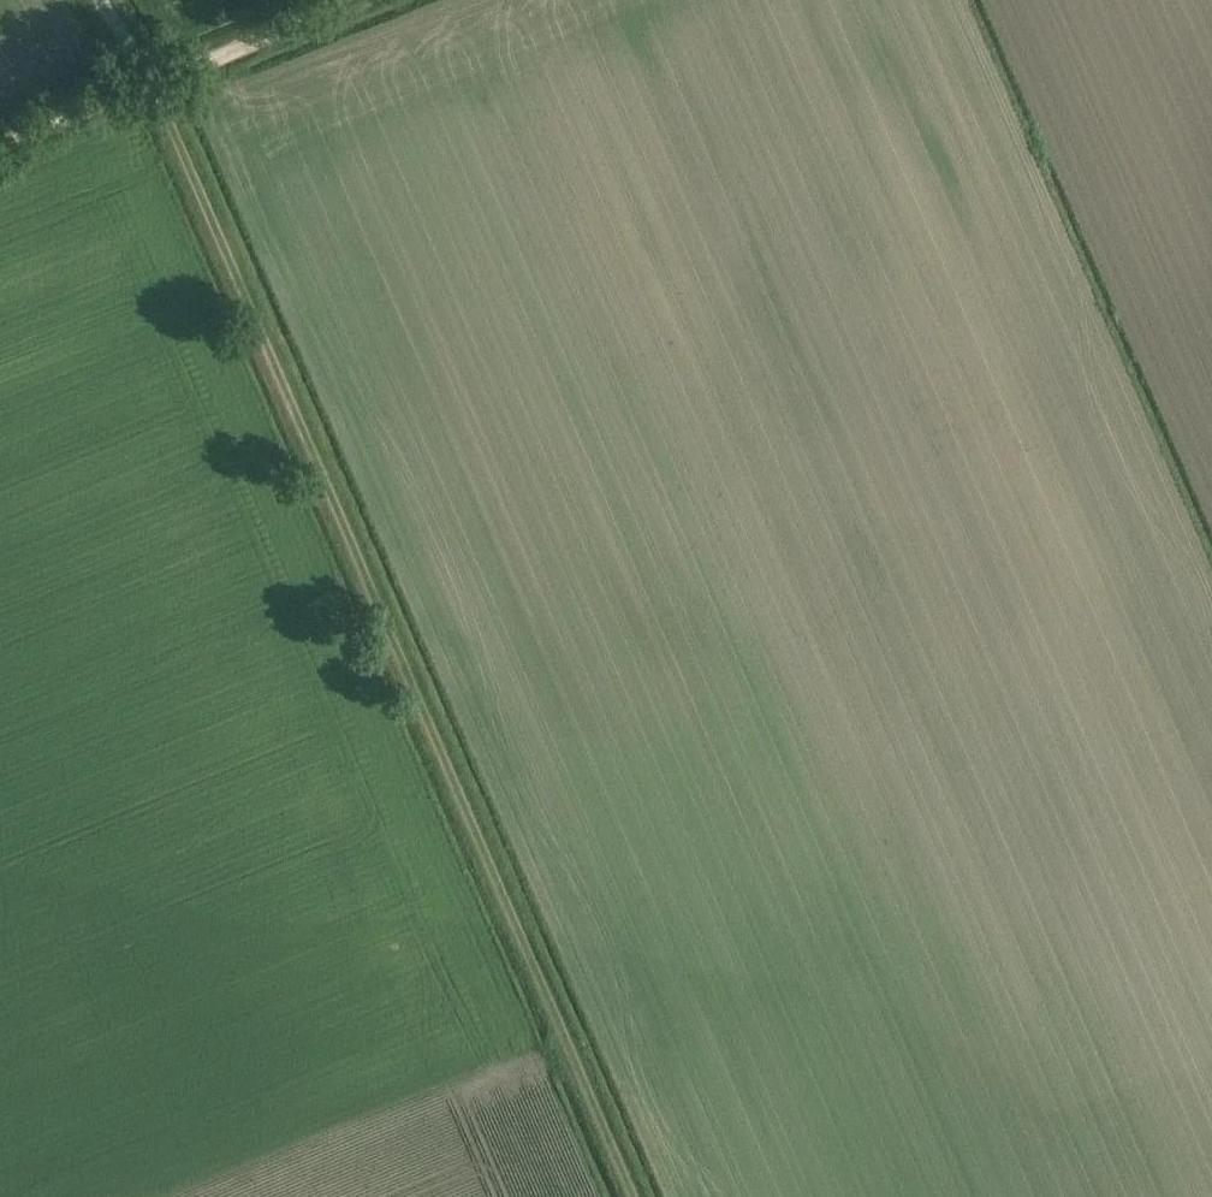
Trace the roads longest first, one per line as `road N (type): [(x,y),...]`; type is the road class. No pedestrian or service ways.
road 1 (track): [(155,86),(634,1196)]
road 2 (track): [(155,86),(370,0)]
road 3 (track): [(0,147),(155,86)]

